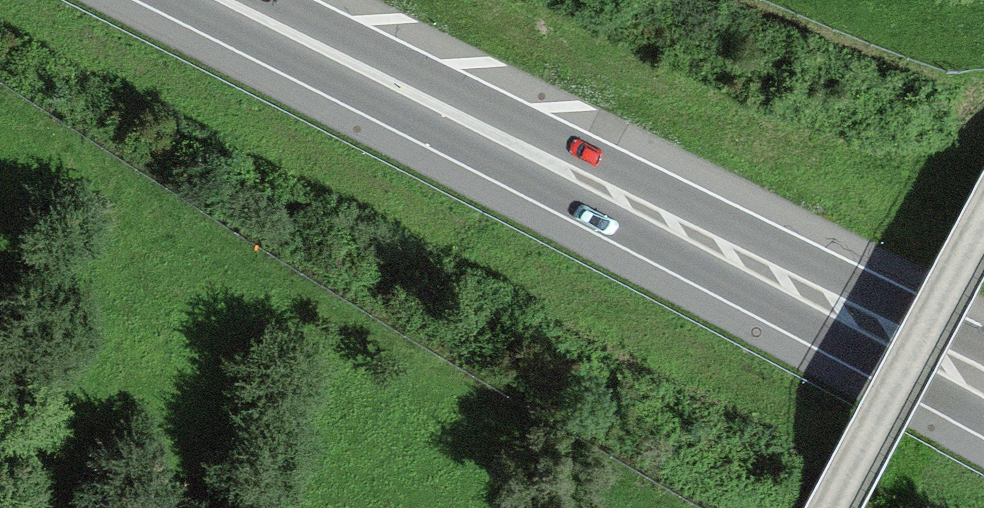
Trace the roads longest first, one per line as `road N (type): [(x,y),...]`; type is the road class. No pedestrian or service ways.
road 1 (trunk): [(202,0),(983,416)]
road 2 (trunk): [(983,356),(234,0)]

